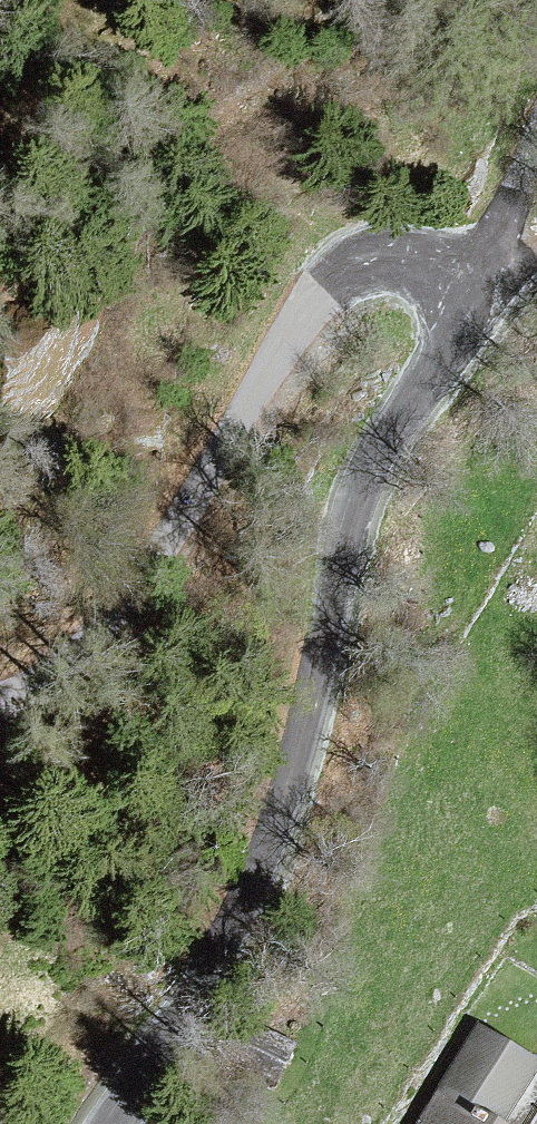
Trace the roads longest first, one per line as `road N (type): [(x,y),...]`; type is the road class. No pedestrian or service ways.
road 1 (unclassified): [(103,1123),(193,987),(262,863),(297,757),(360,497),(461,335),(464,318),(450,284)]
road 2 (unclassified): [(450,284),(403,263),(364,265),(339,277),(301,315),(117,622),(75,664),(0,702)]
road 3 (residential): [(450,284),(495,239),(536,140)]

